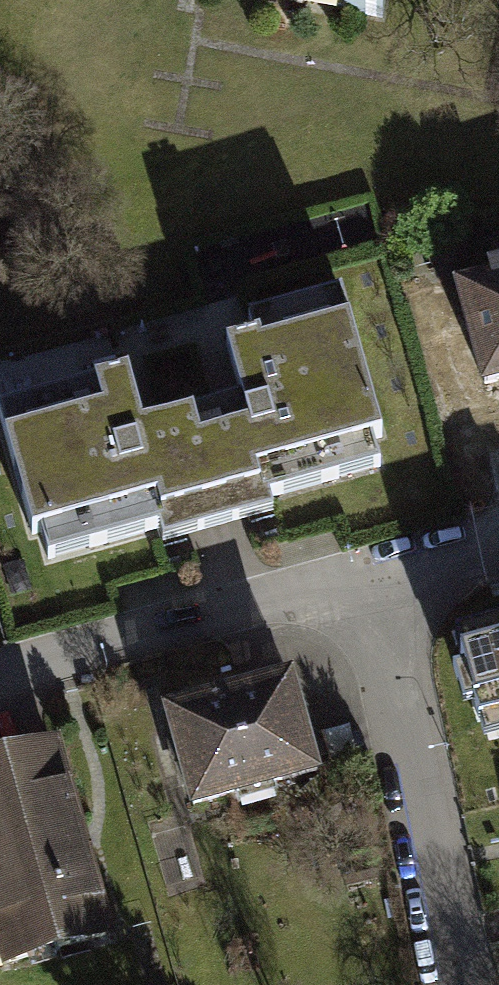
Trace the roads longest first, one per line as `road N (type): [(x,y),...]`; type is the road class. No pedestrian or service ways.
road 1 (residential): [(368,571),(451,984)]
road 2 (residential): [(0,671),(368,571)]
road 3 (residential): [(368,571),(498,535)]

